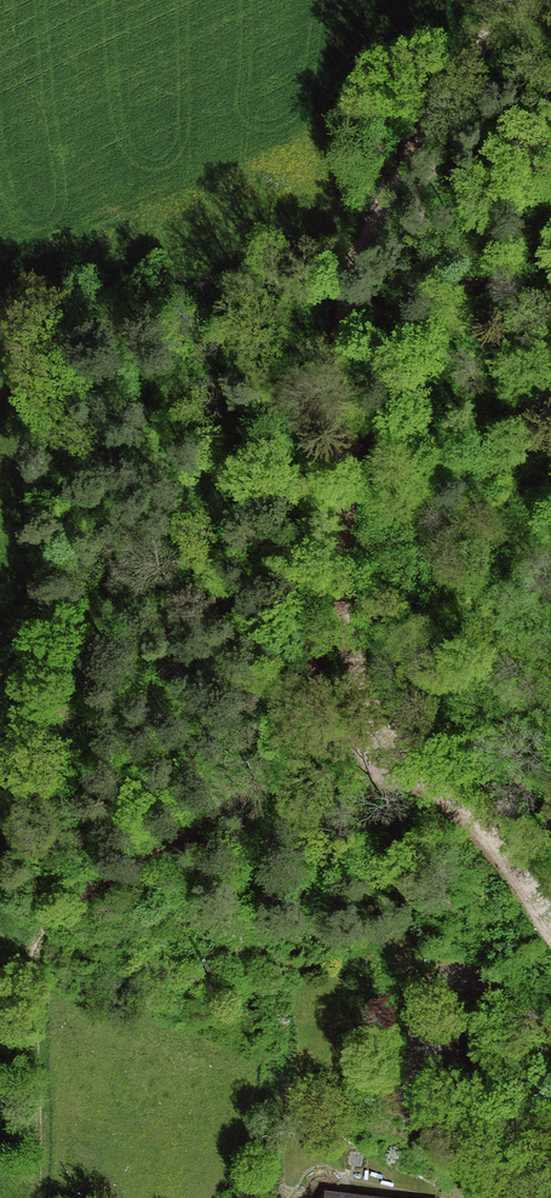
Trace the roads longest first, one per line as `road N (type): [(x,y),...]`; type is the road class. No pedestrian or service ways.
road 1 (track): [(35,1197),(39,948),(46,930),(373,716),(349,646),(341,585),(345,318),(360,247),(503,0)]
road 2 (residential): [(550,927),(373,716)]
road 3 (track): [(337,492),(404,388),(497,281)]

